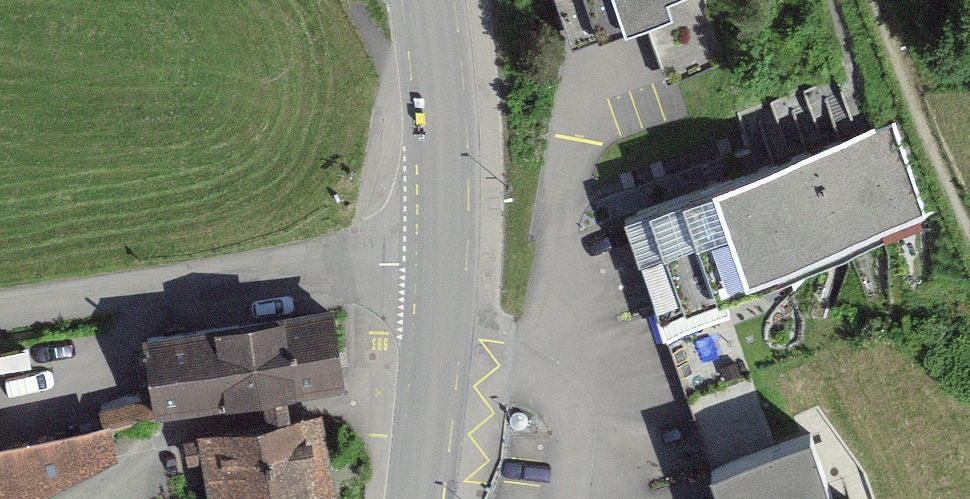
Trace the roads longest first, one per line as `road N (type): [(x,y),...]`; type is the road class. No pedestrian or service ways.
road 1 (secondary): [(435,340),(435,108),(424,0)]
road 2 (residential): [(546,357),(558,217),(586,113),(628,80)]
road 3 (secondary): [(417,498),(435,340)]
road 4 (residential): [(546,357),(588,498)]

